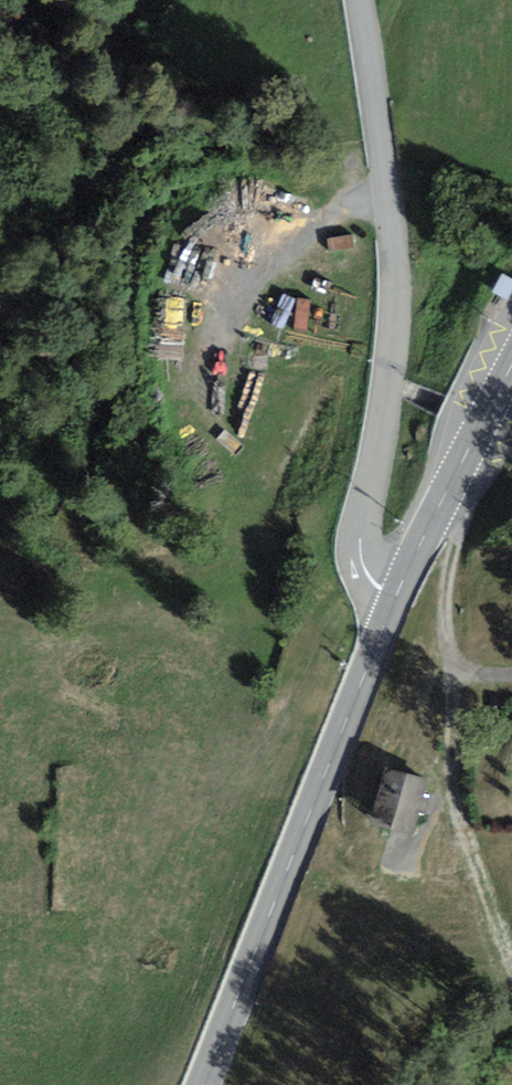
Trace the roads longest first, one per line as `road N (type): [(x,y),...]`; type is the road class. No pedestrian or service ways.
road 1 (residential): [(396,596),(369,579),(360,537),(396,376),(401,251),(362,0)]
road 2 (secondary): [(396,596),(203,1084)]
road 3 (track): [(450,486),(446,751),(456,808),(511,958)]
road 4 (track): [(392,194),(315,227),(247,288),(229,364),(232,398)]
road 5 (secondary): [(511,365),(396,596)]

